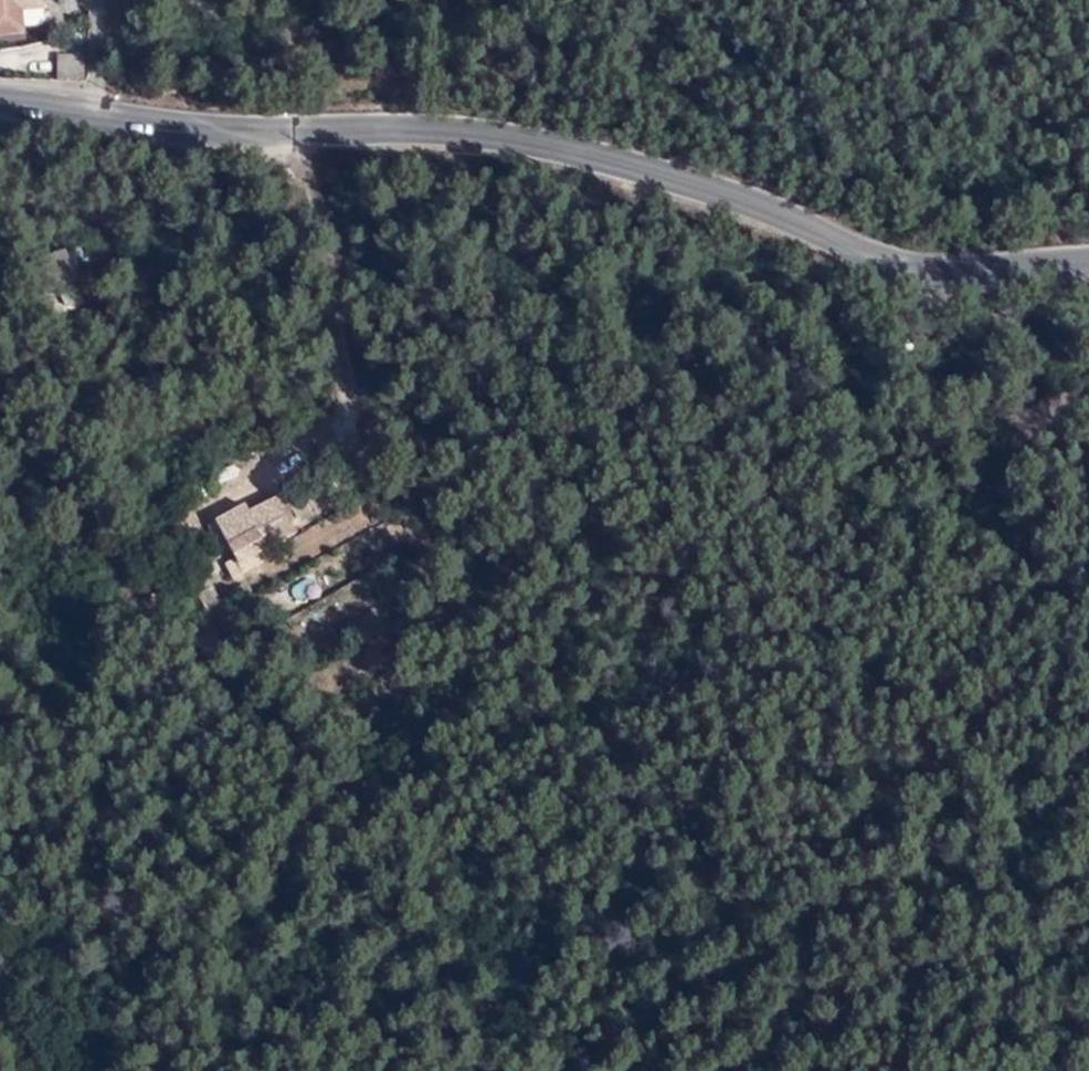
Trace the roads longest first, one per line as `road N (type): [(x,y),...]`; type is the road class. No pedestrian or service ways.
road 1 (tertiary): [(0,98),(220,131),(505,138),(685,182),(907,261),(1001,270),(1088,257)]

